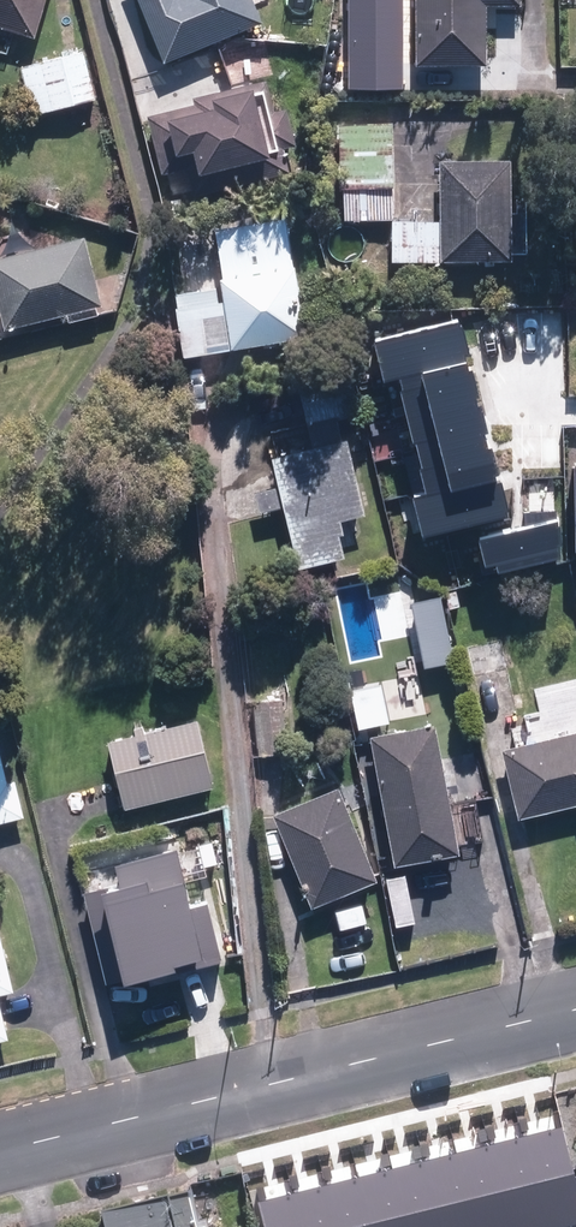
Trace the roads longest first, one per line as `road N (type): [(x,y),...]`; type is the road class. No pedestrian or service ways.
road 1 (tertiary): [(575,1011),(0,1153)]

